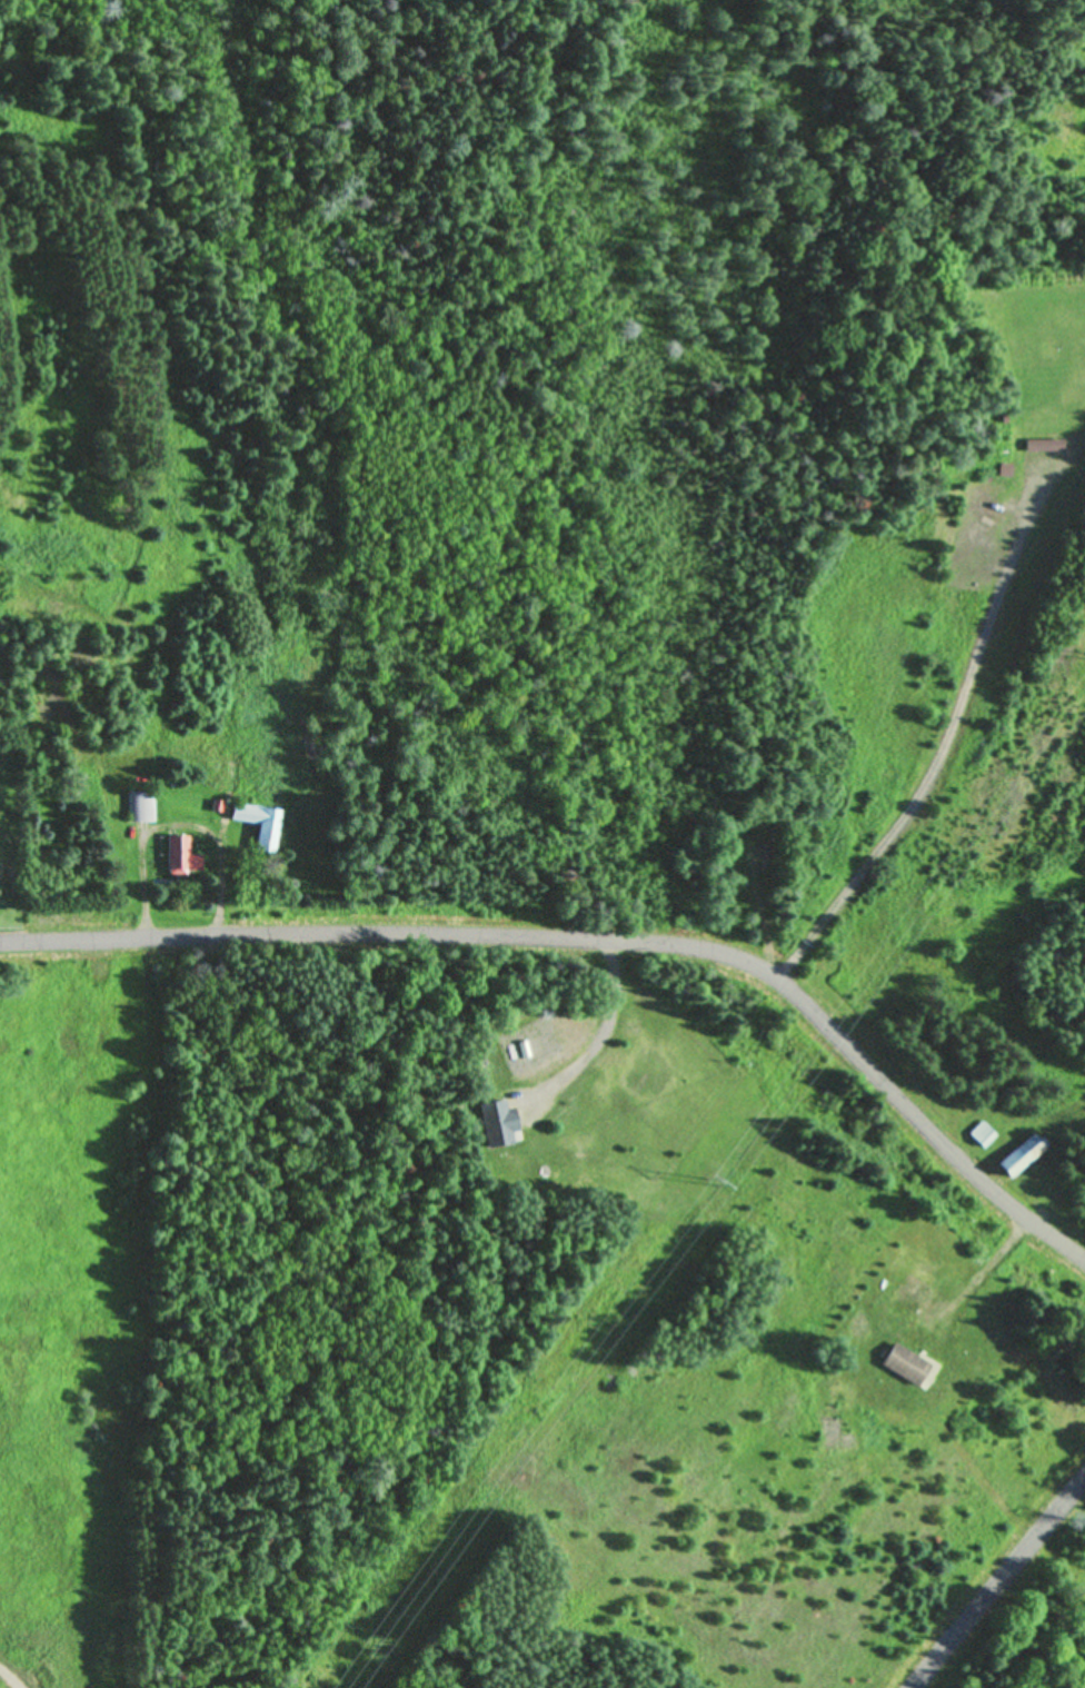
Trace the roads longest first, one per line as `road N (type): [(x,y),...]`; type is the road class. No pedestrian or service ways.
road 1 (residential): [(1084,1267),(950,1154),(782,983),(725,953),(675,942),(457,932),(0,944)]
road 2 (residential): [(922,1687),(1084,1487)]

